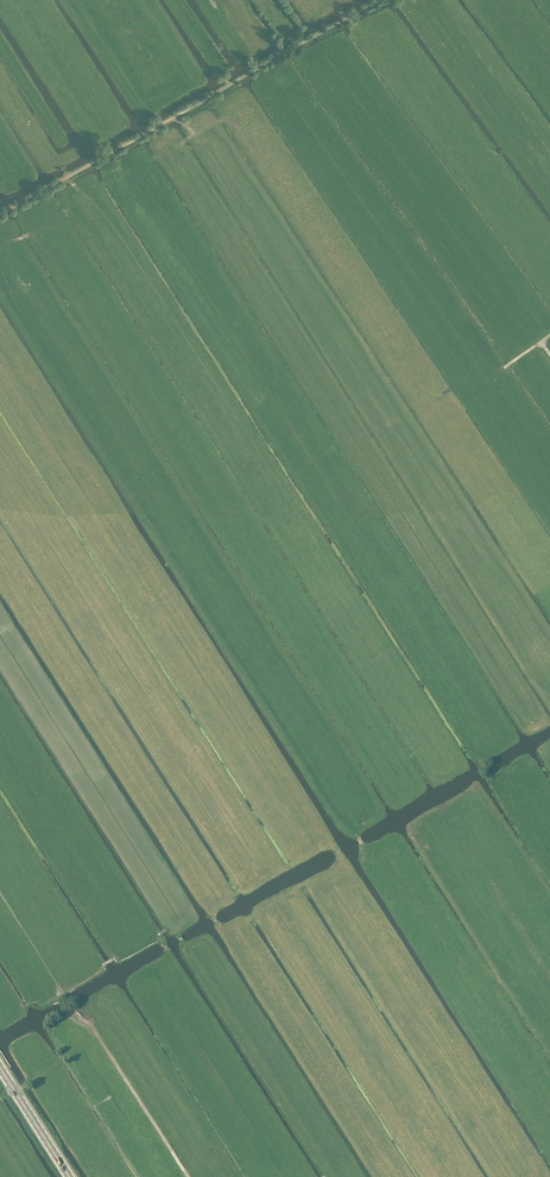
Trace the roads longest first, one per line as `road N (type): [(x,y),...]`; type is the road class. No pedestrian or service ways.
road 1 (track): [(0,217),(378,0)]
road 2 (track): [(189,1176),(0,893)]
road 3 (secondary): [(70,1176),(0,1068)]

